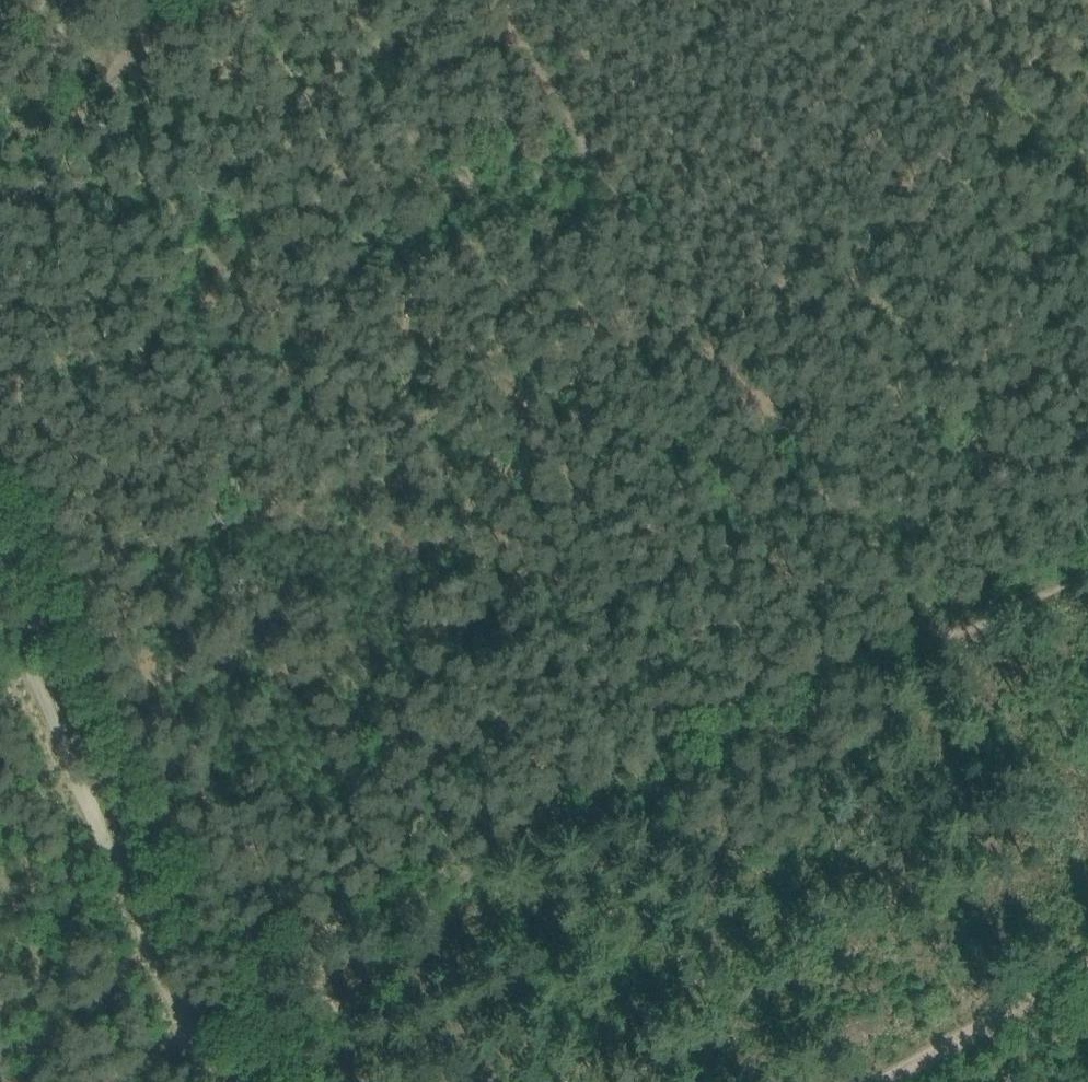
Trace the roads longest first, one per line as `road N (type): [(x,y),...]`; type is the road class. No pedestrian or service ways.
road 1 (track): [(1087,966),(881,1081)]
road 2 (track): [(0,104),(94,82),(163,0)]

